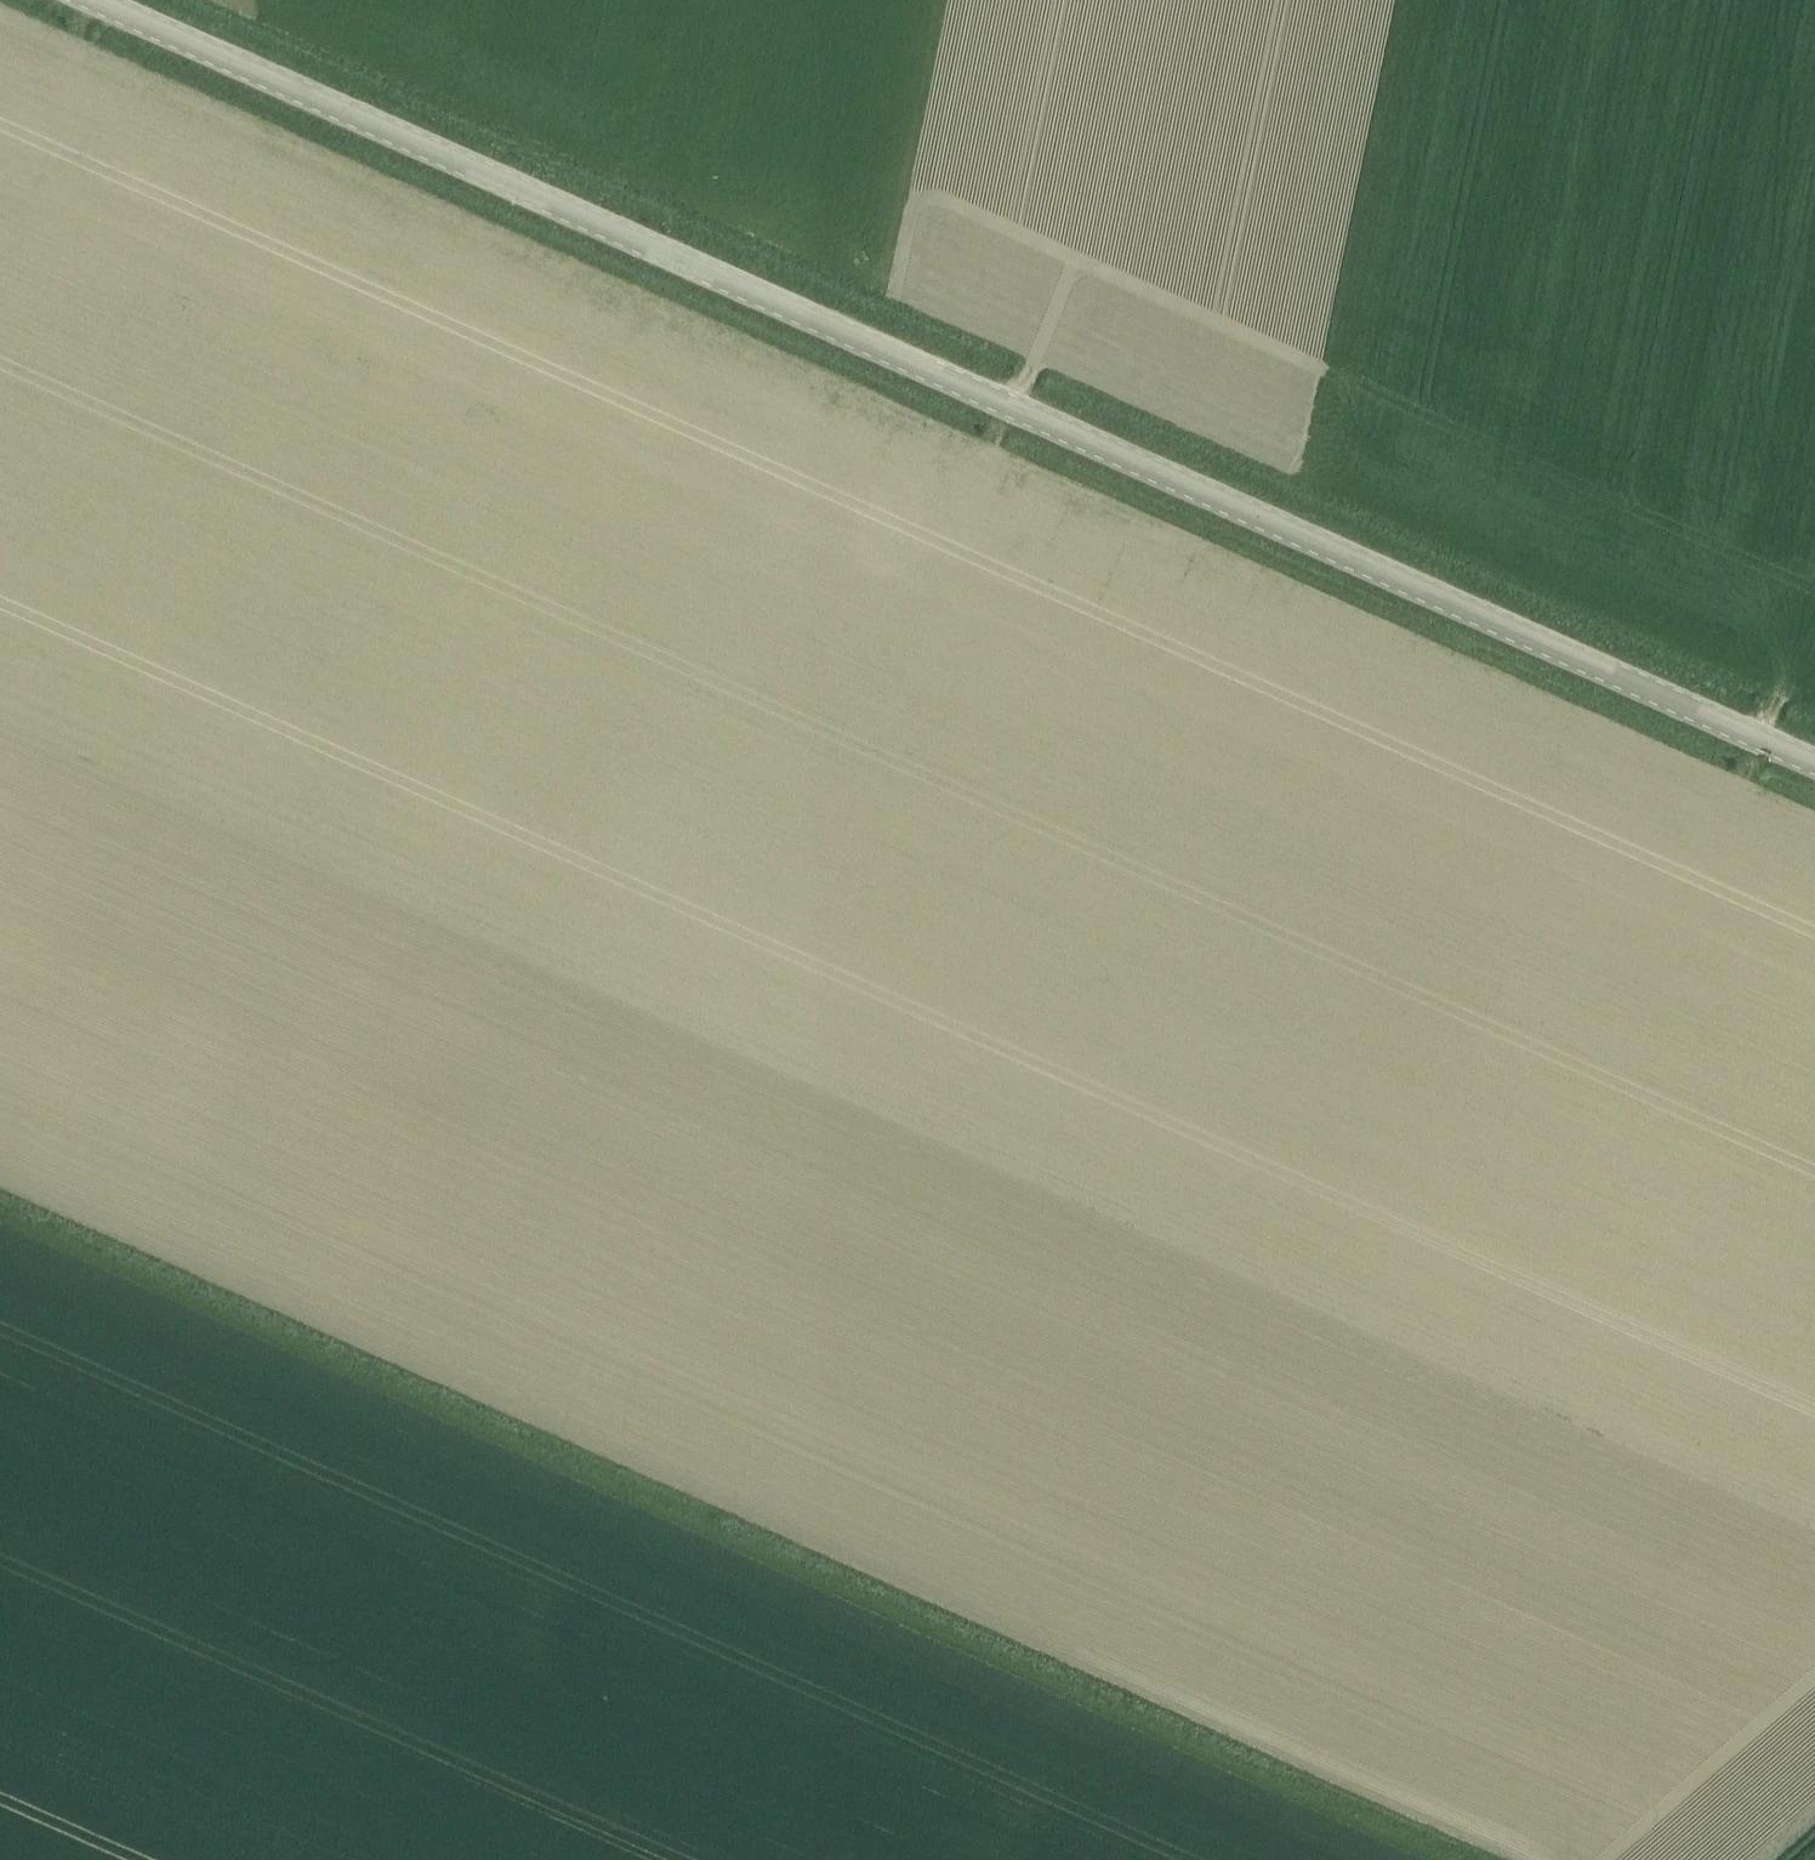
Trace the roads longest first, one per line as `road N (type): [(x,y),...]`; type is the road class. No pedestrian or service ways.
road 1 (tertiary): [(1814,759),(100,0)]

